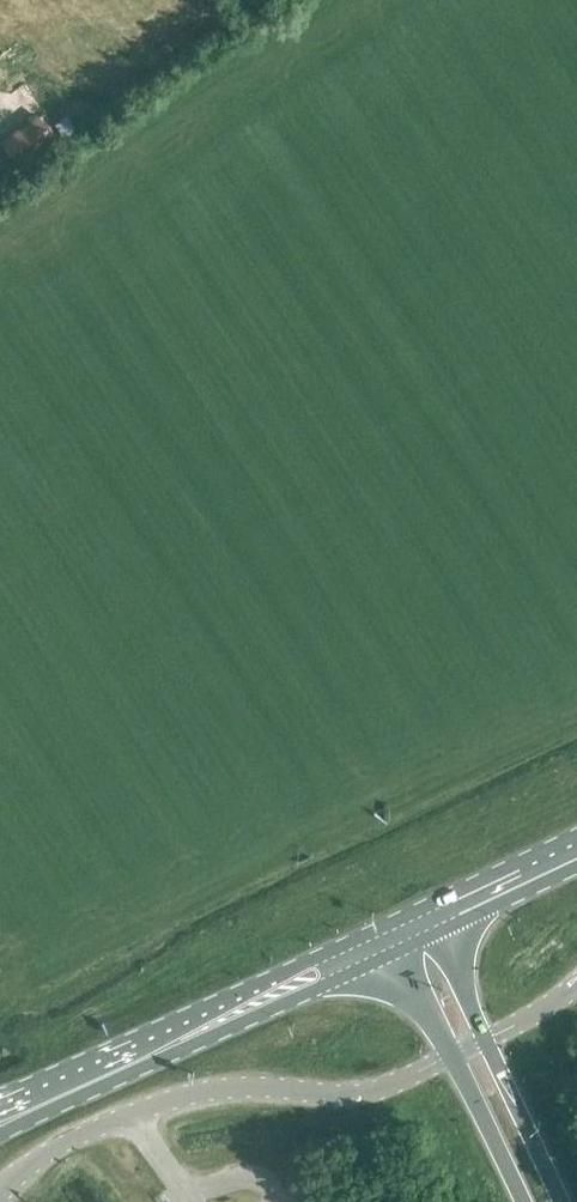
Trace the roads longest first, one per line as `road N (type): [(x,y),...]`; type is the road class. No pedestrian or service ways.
road 1 (unclassified): [(0,1187),(64,1143),(177,1097),(237,1087),(356,1094),(451,1056)]
road 2 (primary): [(406,916),(0,1095)]
road 3 (primary): [(0,1134),(397,951)]
road 4 (primary): [(576,835),(406,916)]
road 5 (motorway): [(560,1201),(484,1040)]
road 6 (motorway): [(451,1056),(521,1201)]
road 7 (primary): [(436,933),(576,865)]

